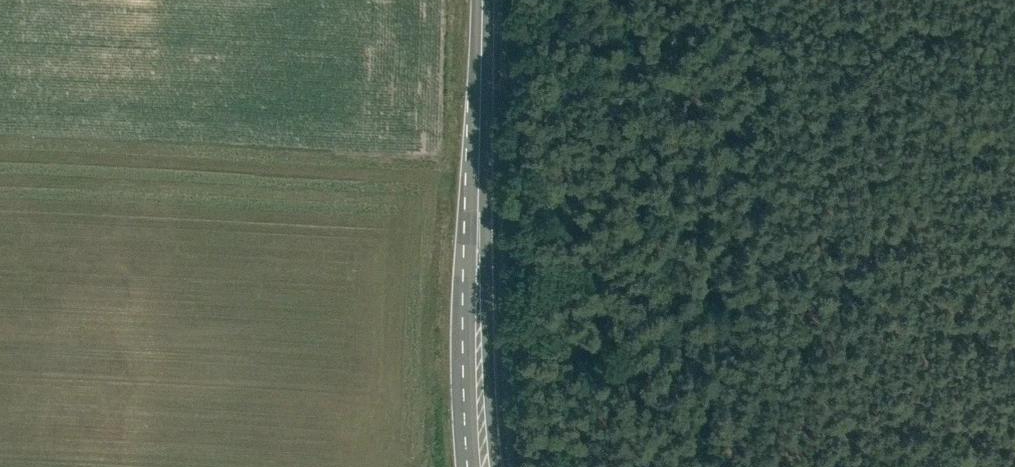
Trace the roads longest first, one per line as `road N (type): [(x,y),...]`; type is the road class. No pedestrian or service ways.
road 1 (secondary): [(484,466),(476,366),(480,0)]

